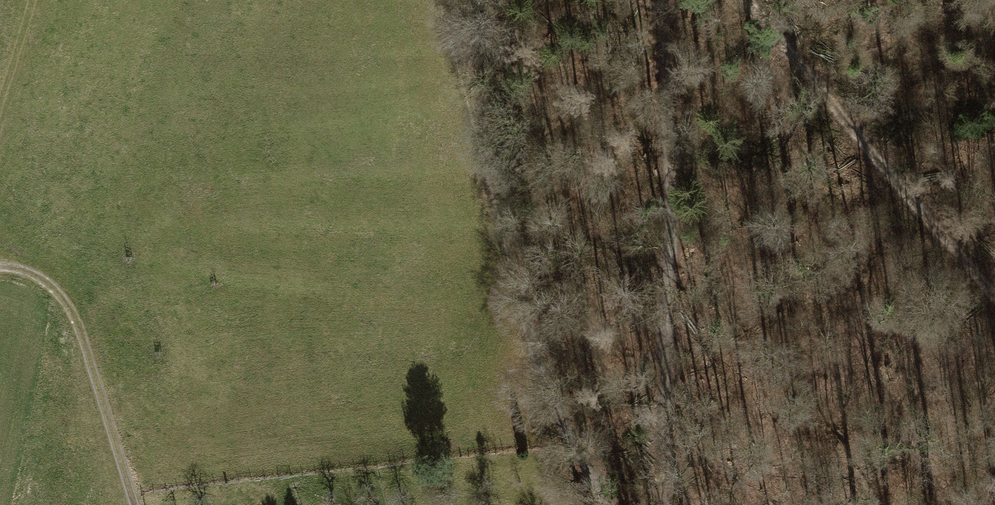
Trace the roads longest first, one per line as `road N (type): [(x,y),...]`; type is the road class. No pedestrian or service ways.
road 1 (track): [(597,504),(531,320),(444,0)]
road 2 (track): [(664,504),(670,360),(660,0)]
road 3 (track): [(994,297),(741,0)]
road 4 (track): [(0,264),(51,280),(77,319),(137,504)]

